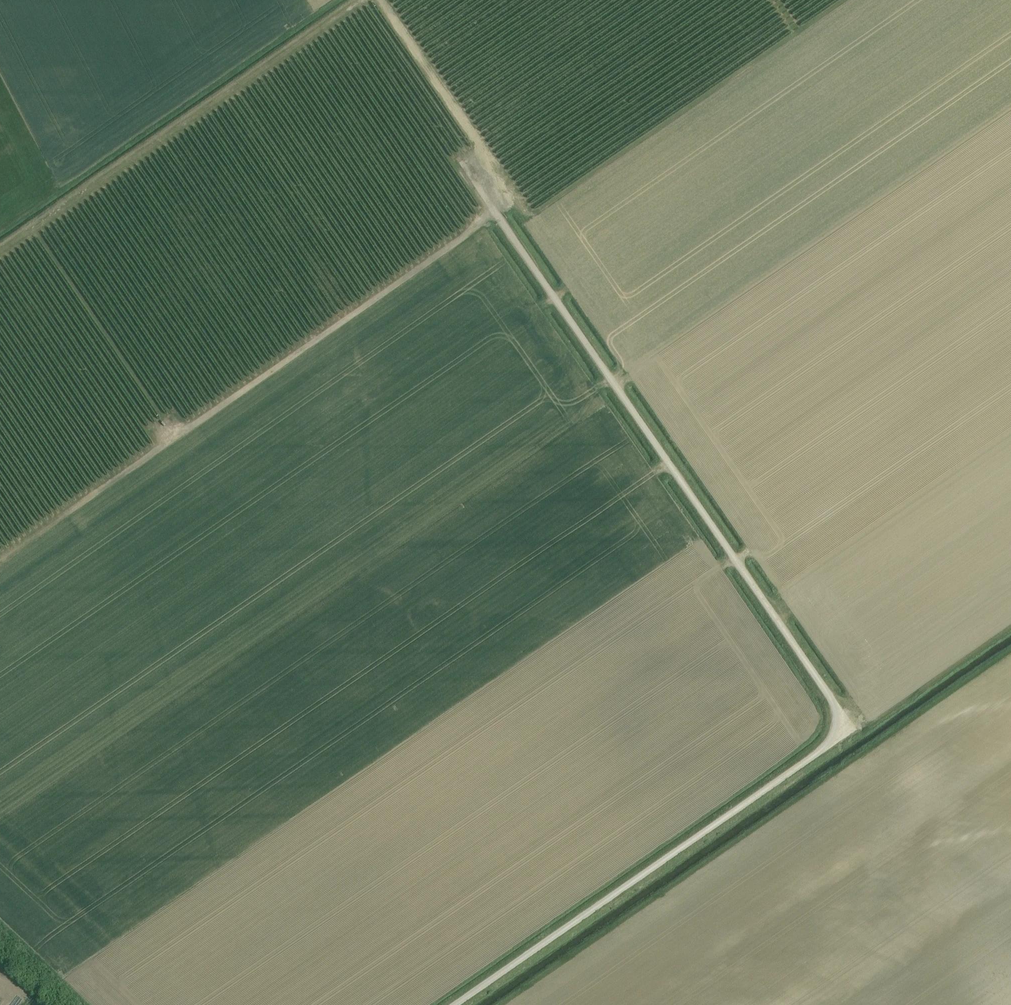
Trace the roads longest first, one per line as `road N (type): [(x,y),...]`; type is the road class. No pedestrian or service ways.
road 1 (unclassified): [(464,1004),(830,751),(837,734),(829,709),(499,218)]

